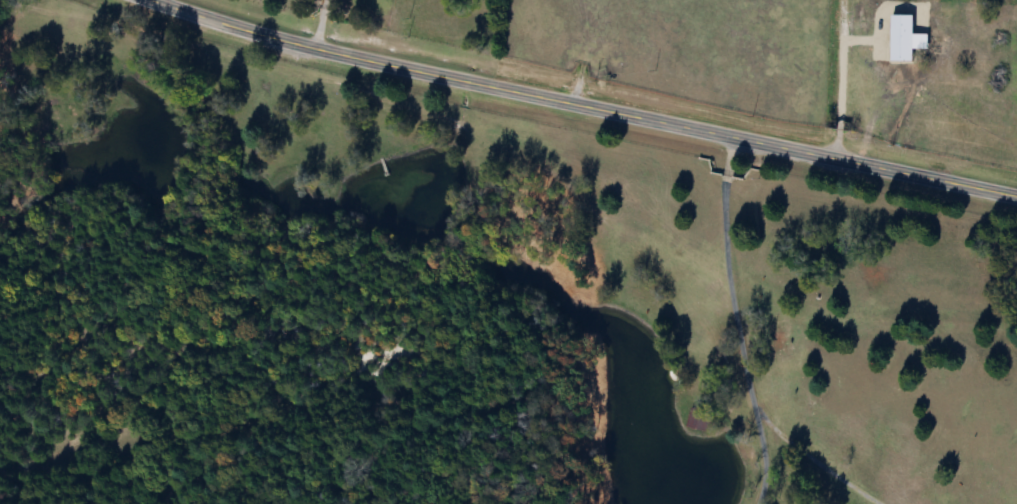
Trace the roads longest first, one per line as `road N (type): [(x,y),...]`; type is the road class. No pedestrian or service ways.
road 1 (secondary): [(169,0),(302,42),(1016,194)]

